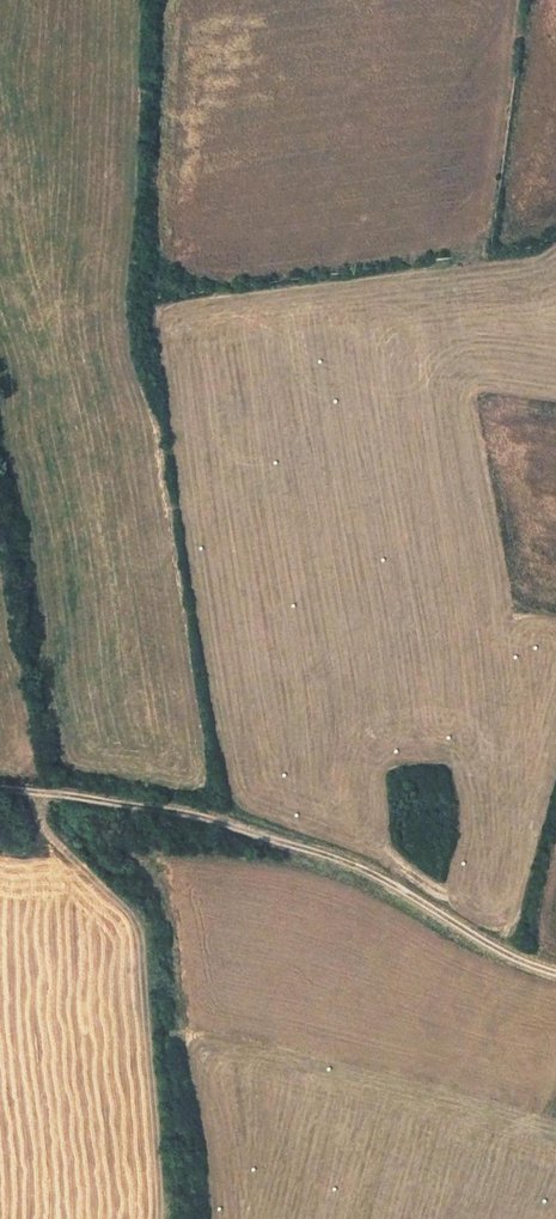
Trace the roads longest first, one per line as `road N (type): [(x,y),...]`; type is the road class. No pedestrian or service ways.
road 1 (track): [(0,787),(186,812),(335,857),(513,959),(555,973)]

